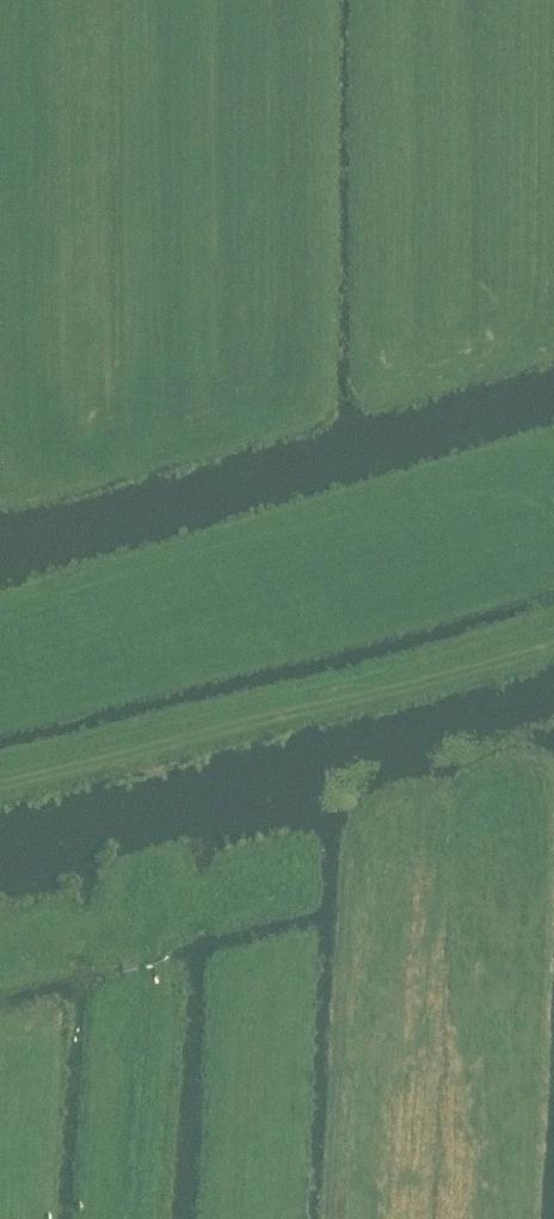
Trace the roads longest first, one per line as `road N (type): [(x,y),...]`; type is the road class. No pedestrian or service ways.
road 1 (track): [(0,790),(553,643)]

